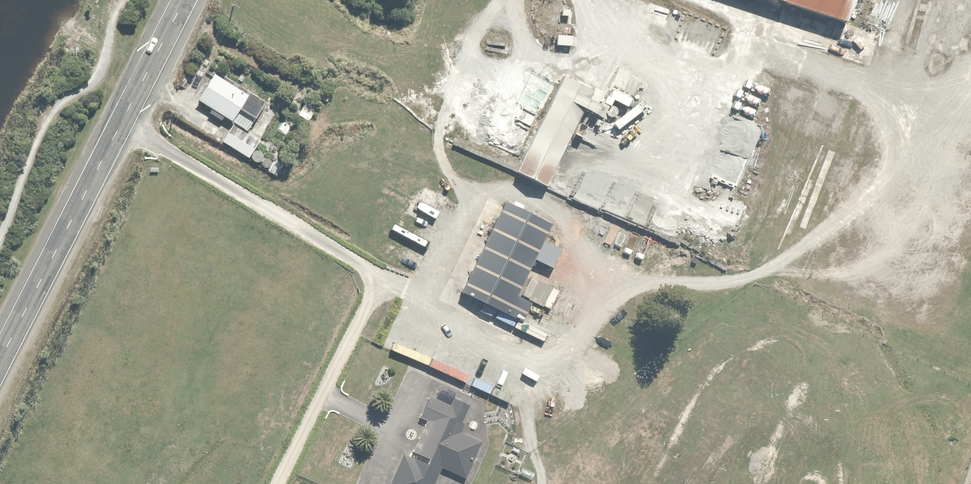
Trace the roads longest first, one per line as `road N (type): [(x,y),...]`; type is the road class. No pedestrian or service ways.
road 1 (primary): [(0,363),(185,0)]

